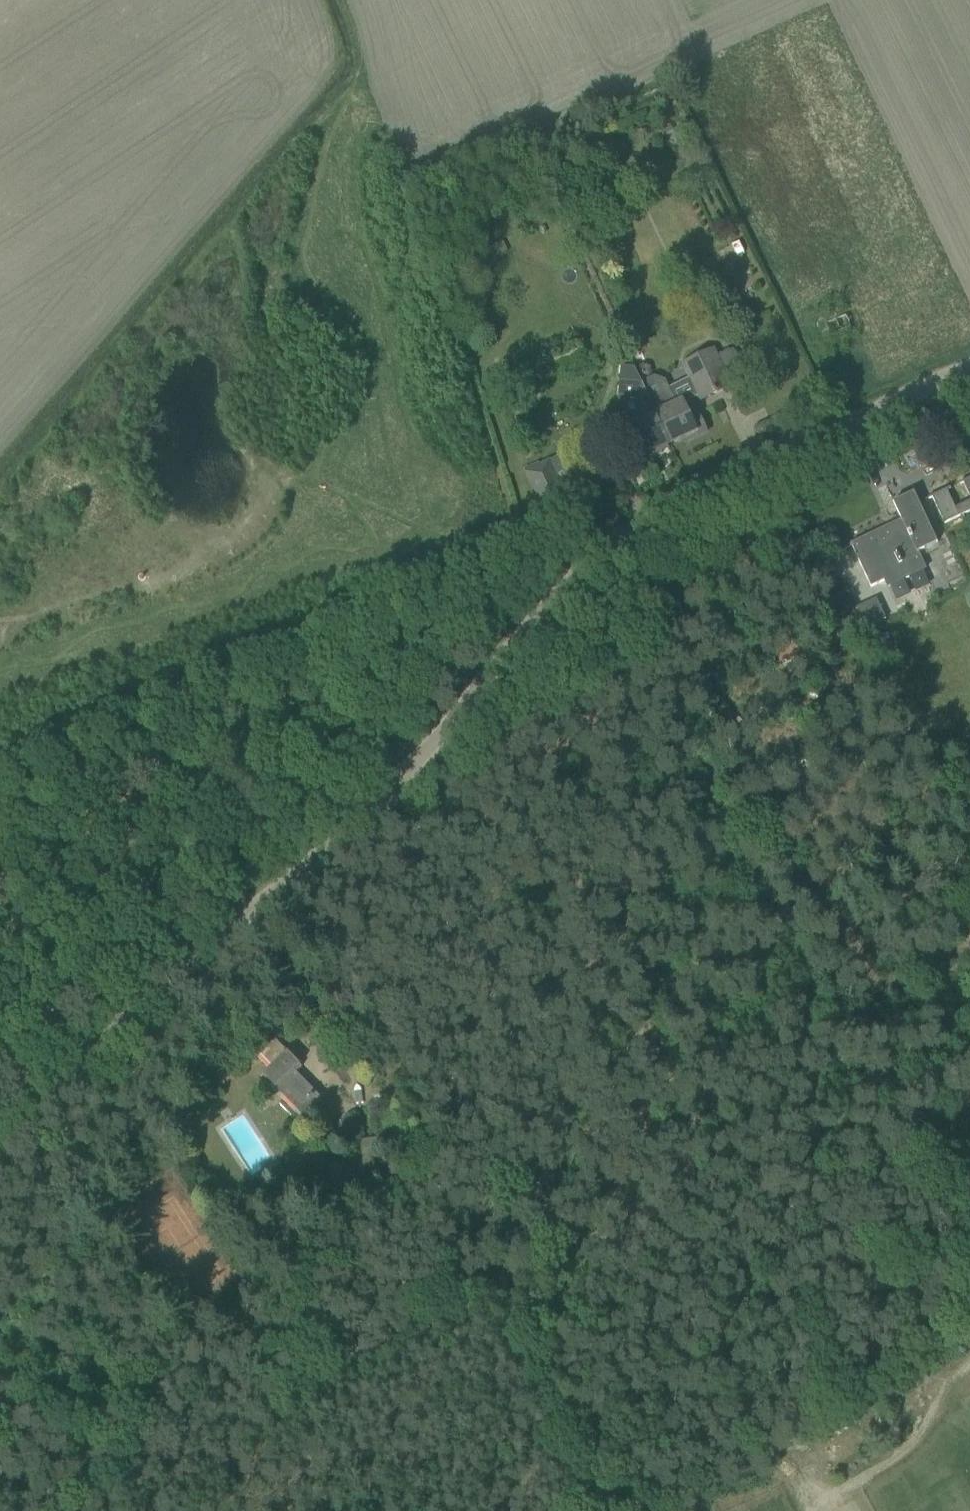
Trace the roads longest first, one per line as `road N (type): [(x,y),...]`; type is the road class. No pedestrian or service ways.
road 1 (unclassified): [(0,1114),(138,1008),(415,763),(564,584),(606,548),(969,366)]
road 2 (track): [(83,1510),(426,1321),(742,1210),(969,1096)]

